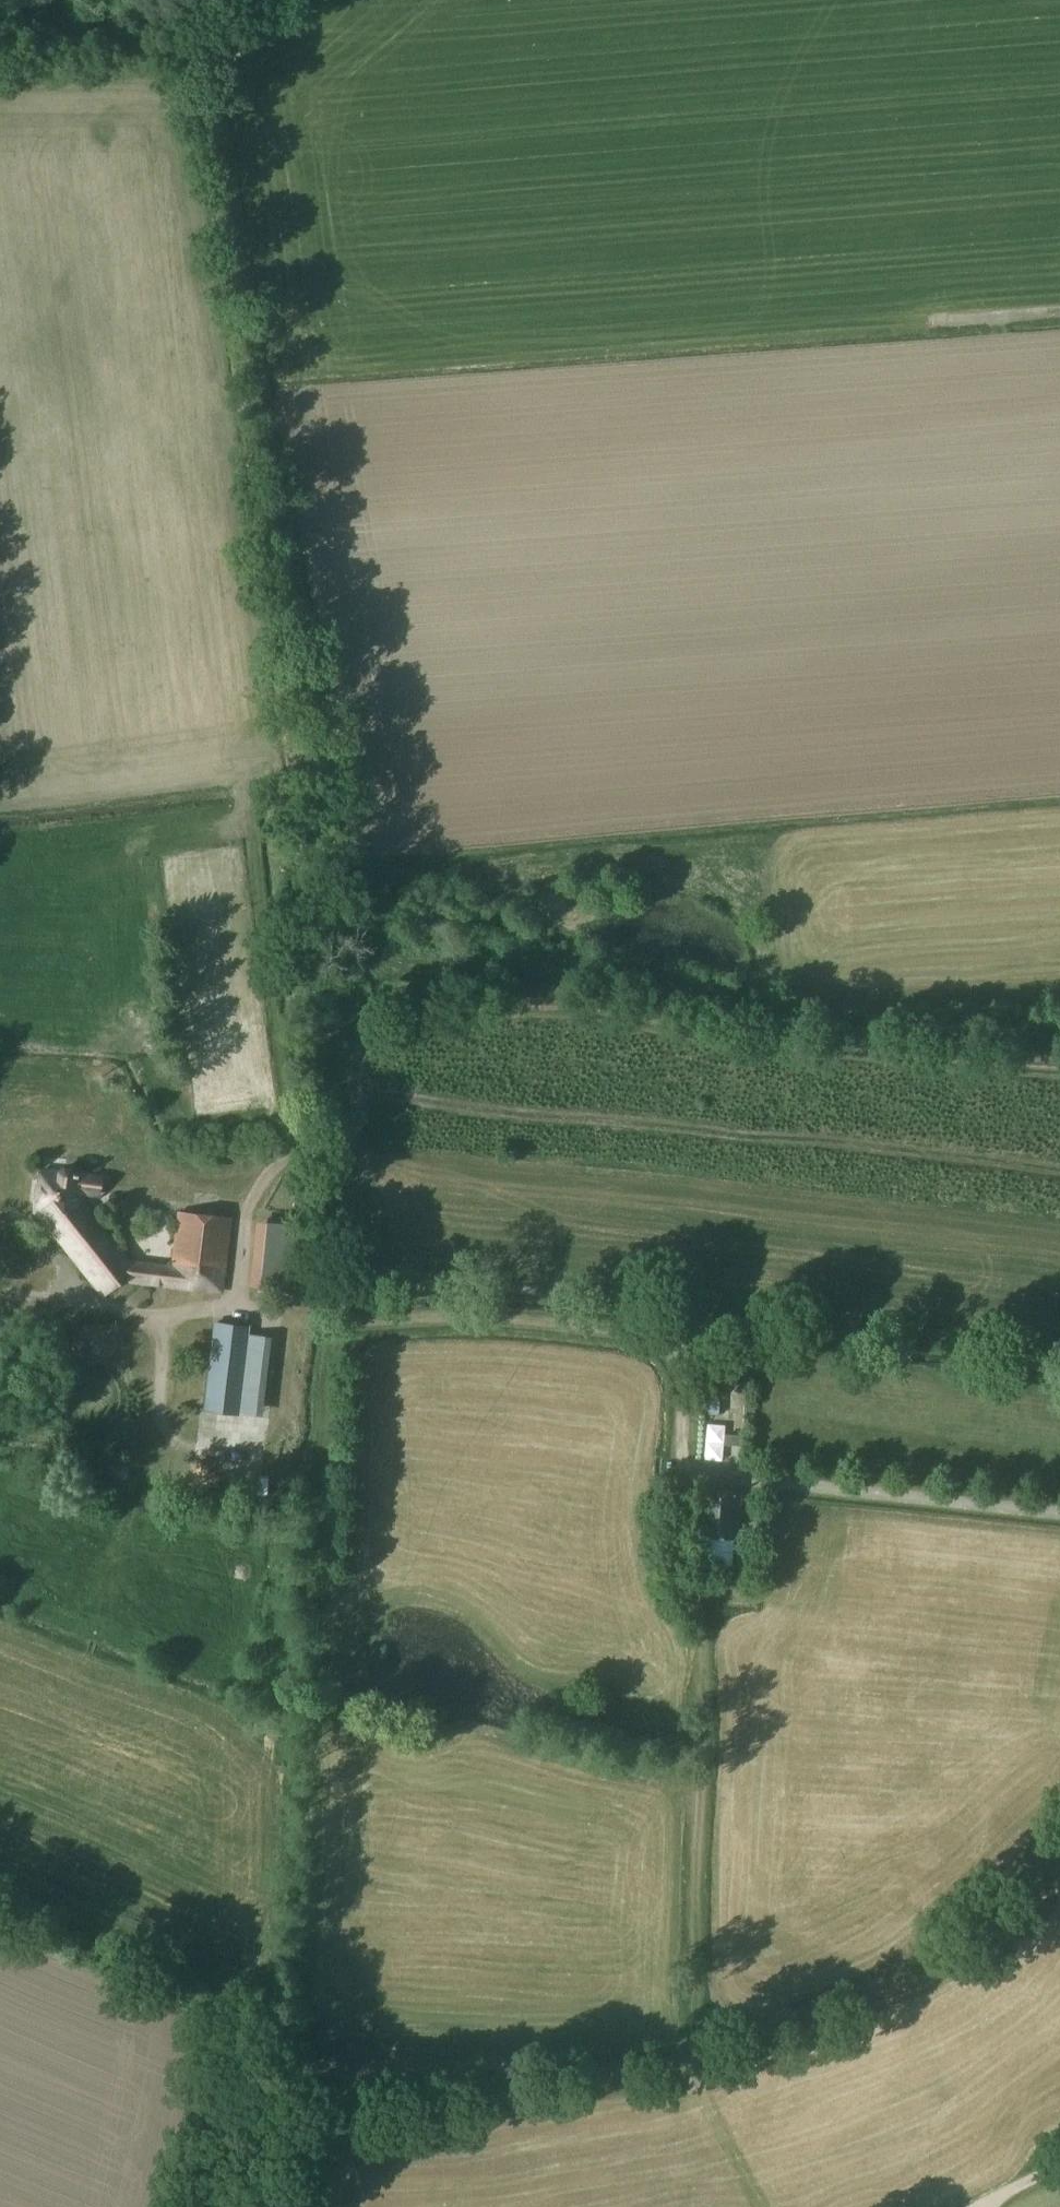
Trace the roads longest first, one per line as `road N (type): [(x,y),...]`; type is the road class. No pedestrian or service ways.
road 1 (track): [(1059,1512),(680,1465),(679,1341),(488,1318),(292,1323),(196,1310),(136,1314),(0,1292)]
road 2 (track): [(940,321),(1059,312)]

